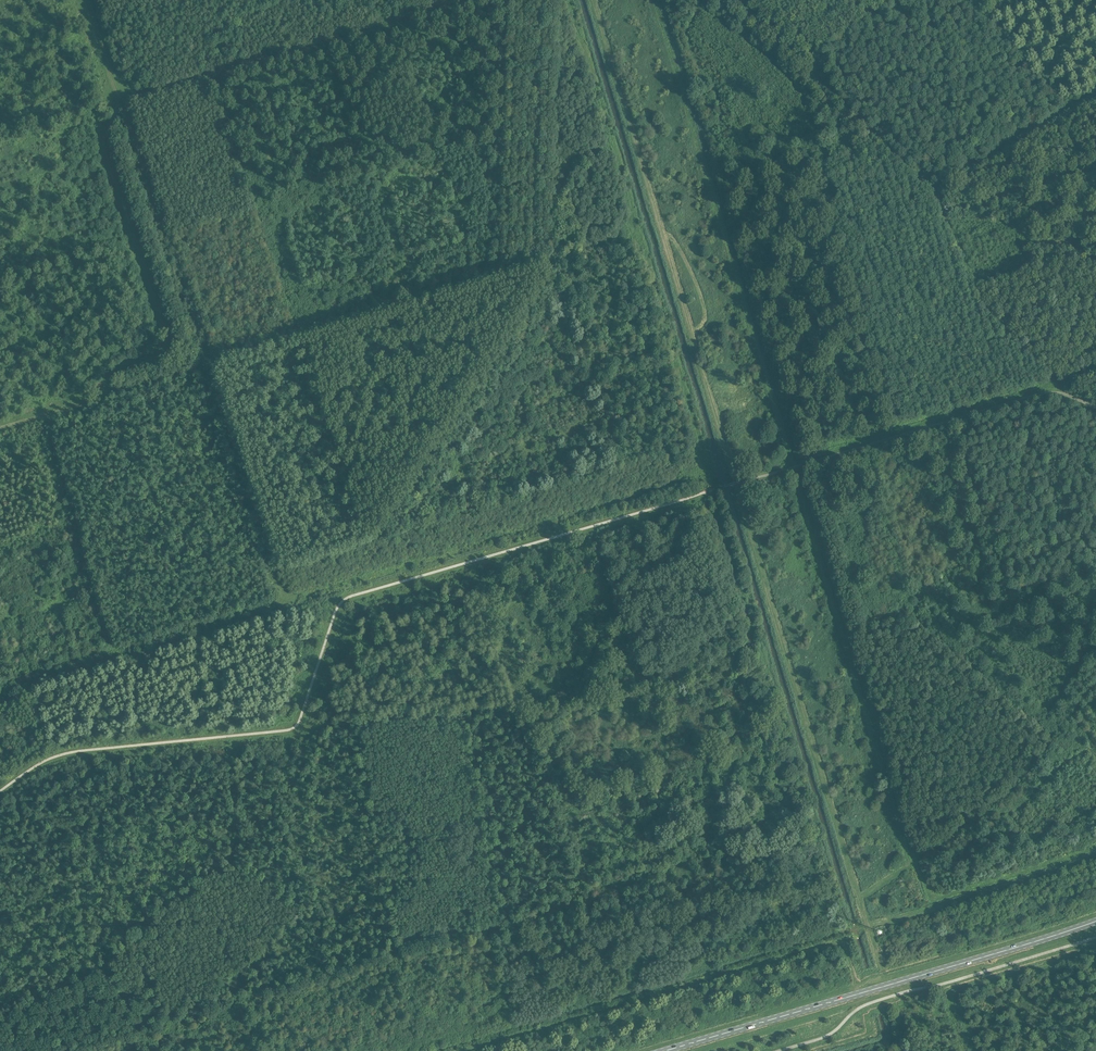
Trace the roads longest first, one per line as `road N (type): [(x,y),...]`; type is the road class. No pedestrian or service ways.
road 1 (track): [(908,1050),(595,0)]
road 2 (track): [(86,0),(119,99),(105,143),(167,347),(110,377),(94,399),(0,428)]
road 3 (secondary): [(663,1050),(1095,920)]
road 4 (track): [(1095,685),(987,813),(860,897)]

